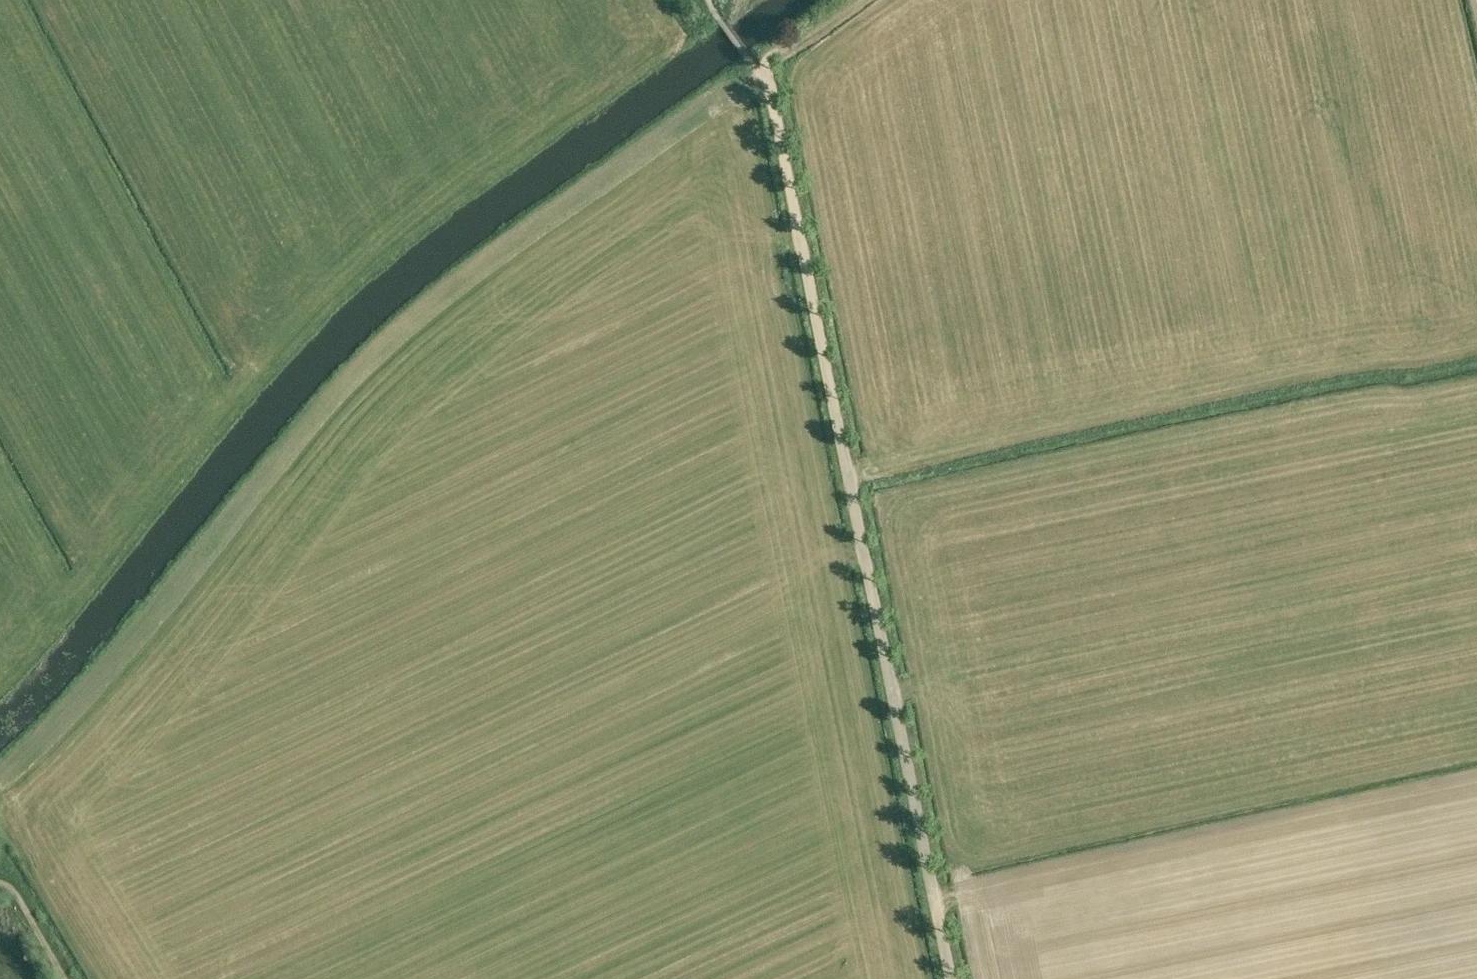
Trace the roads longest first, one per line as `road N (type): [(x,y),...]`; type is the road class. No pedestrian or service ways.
road 1 (unclassified): [(958,978),(766,85)]

